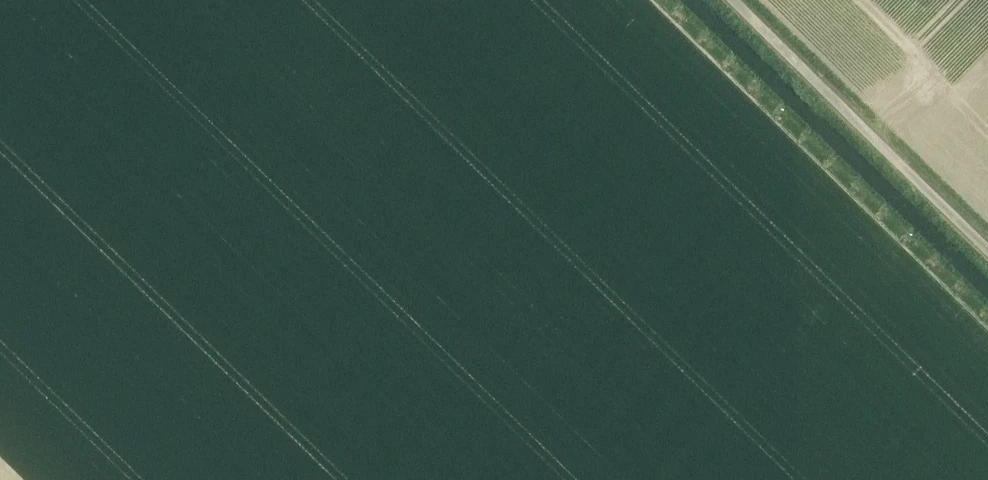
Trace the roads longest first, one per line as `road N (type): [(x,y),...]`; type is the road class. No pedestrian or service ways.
road 1 (track): [(987,250),(733,0)]

